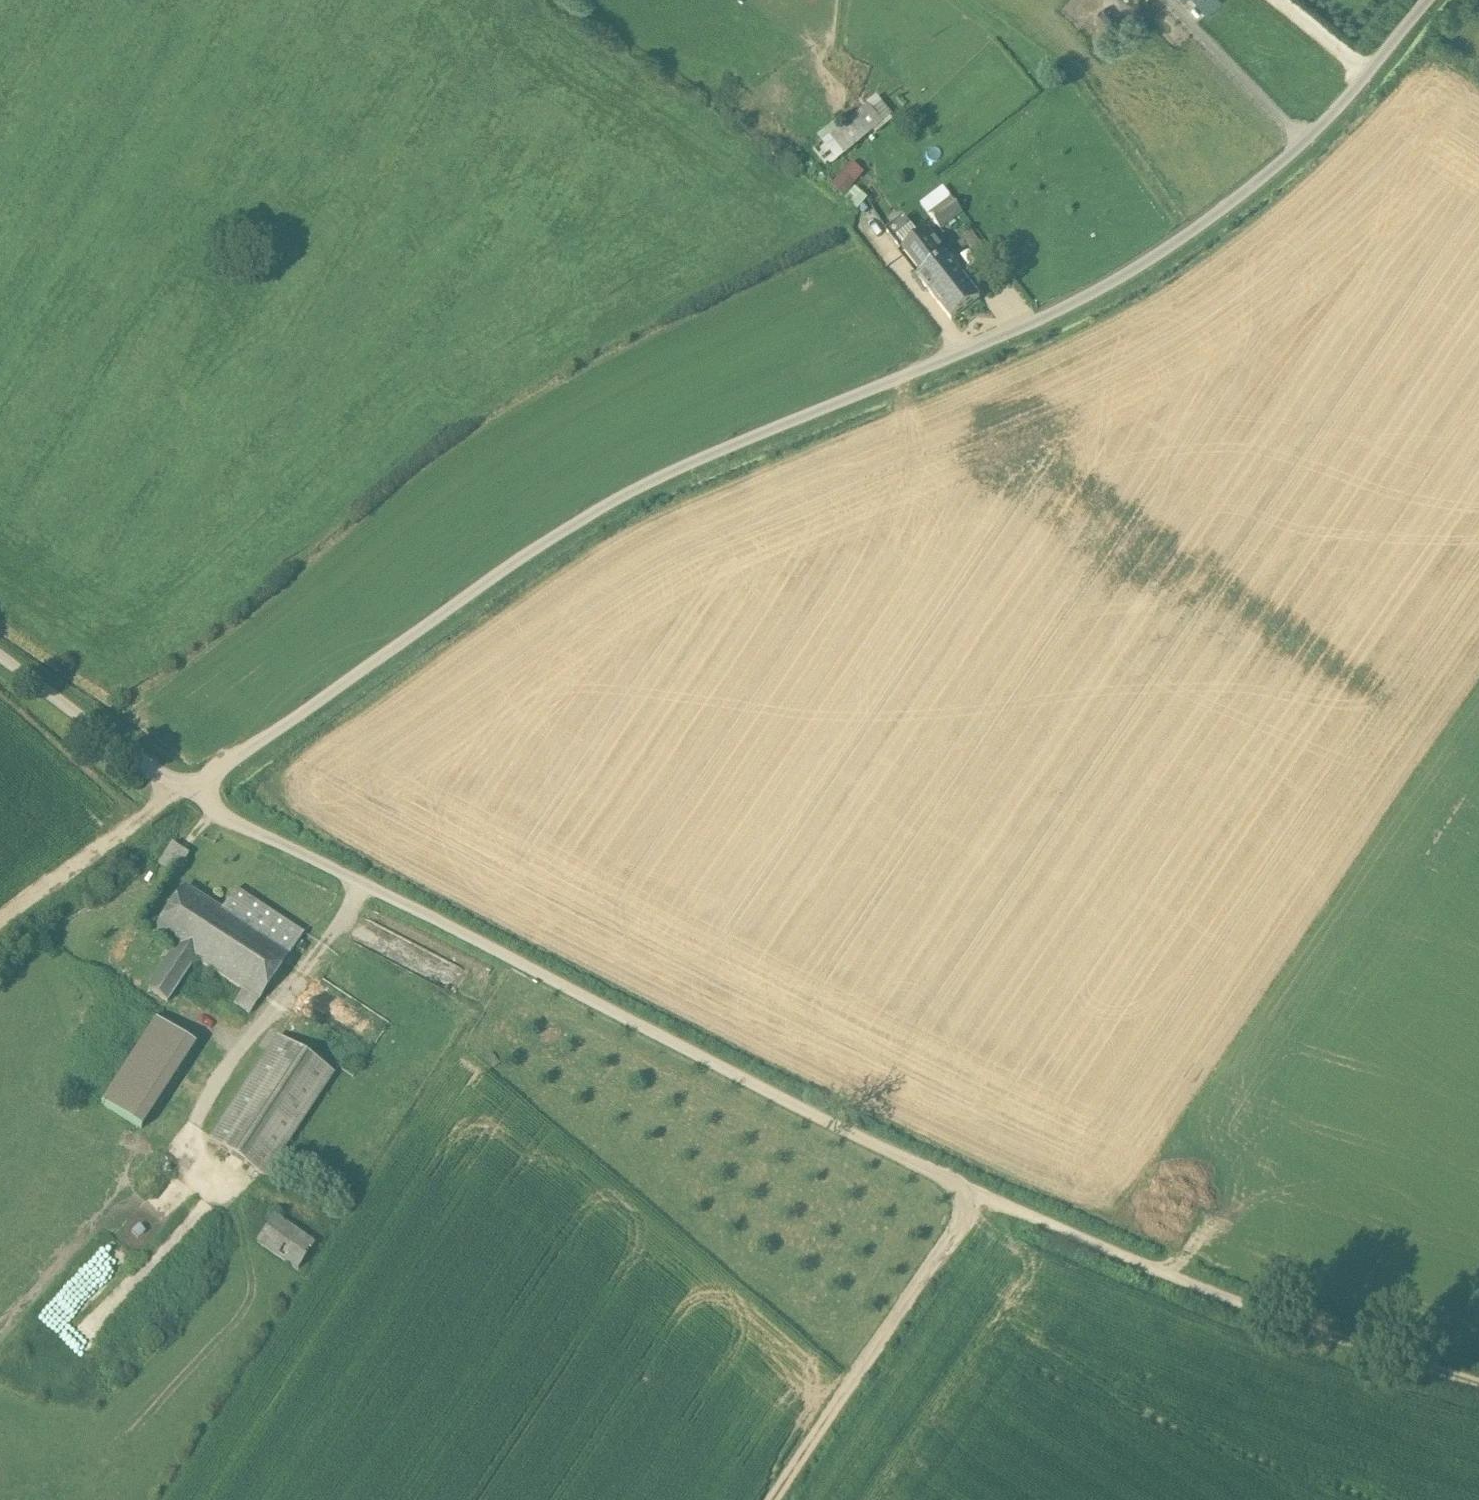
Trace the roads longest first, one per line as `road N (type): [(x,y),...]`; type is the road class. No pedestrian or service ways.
road 1 (residential): [(194,795),(595,497),(754,419),(913,370),(1107,285),(1266,178),(1429,0)]
road 2 (unclassified): [(1478,1385),(1167,1274),(908,1160),(194,795)]
road 3 (unclassified): [(194,795),(0,659)]

